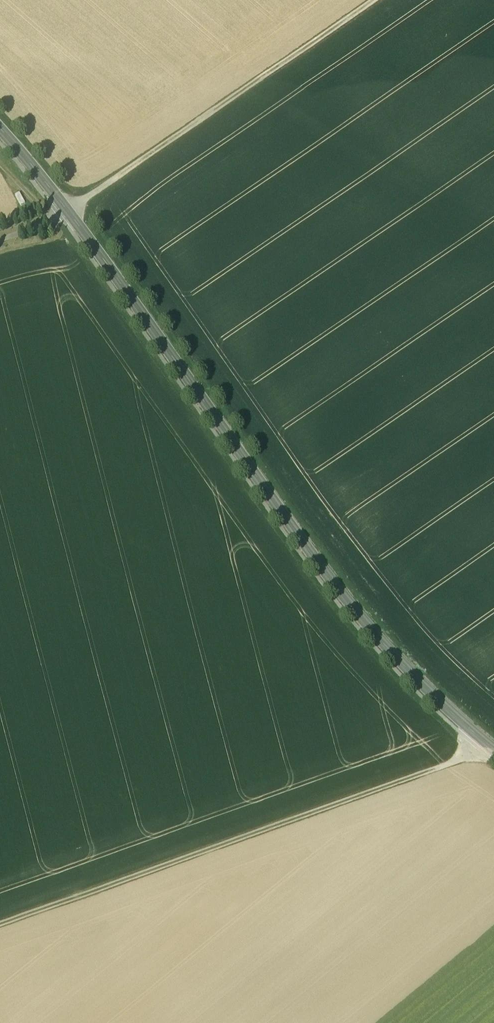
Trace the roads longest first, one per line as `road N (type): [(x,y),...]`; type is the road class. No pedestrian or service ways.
road 1 (tertiary): [(493,753),(348,600),(68,213),(0,135)]
road 2 (track): [(0,933),(382,798),(492,751)]
road 3 (track): [(68,213),(122,185),(392,0)]

